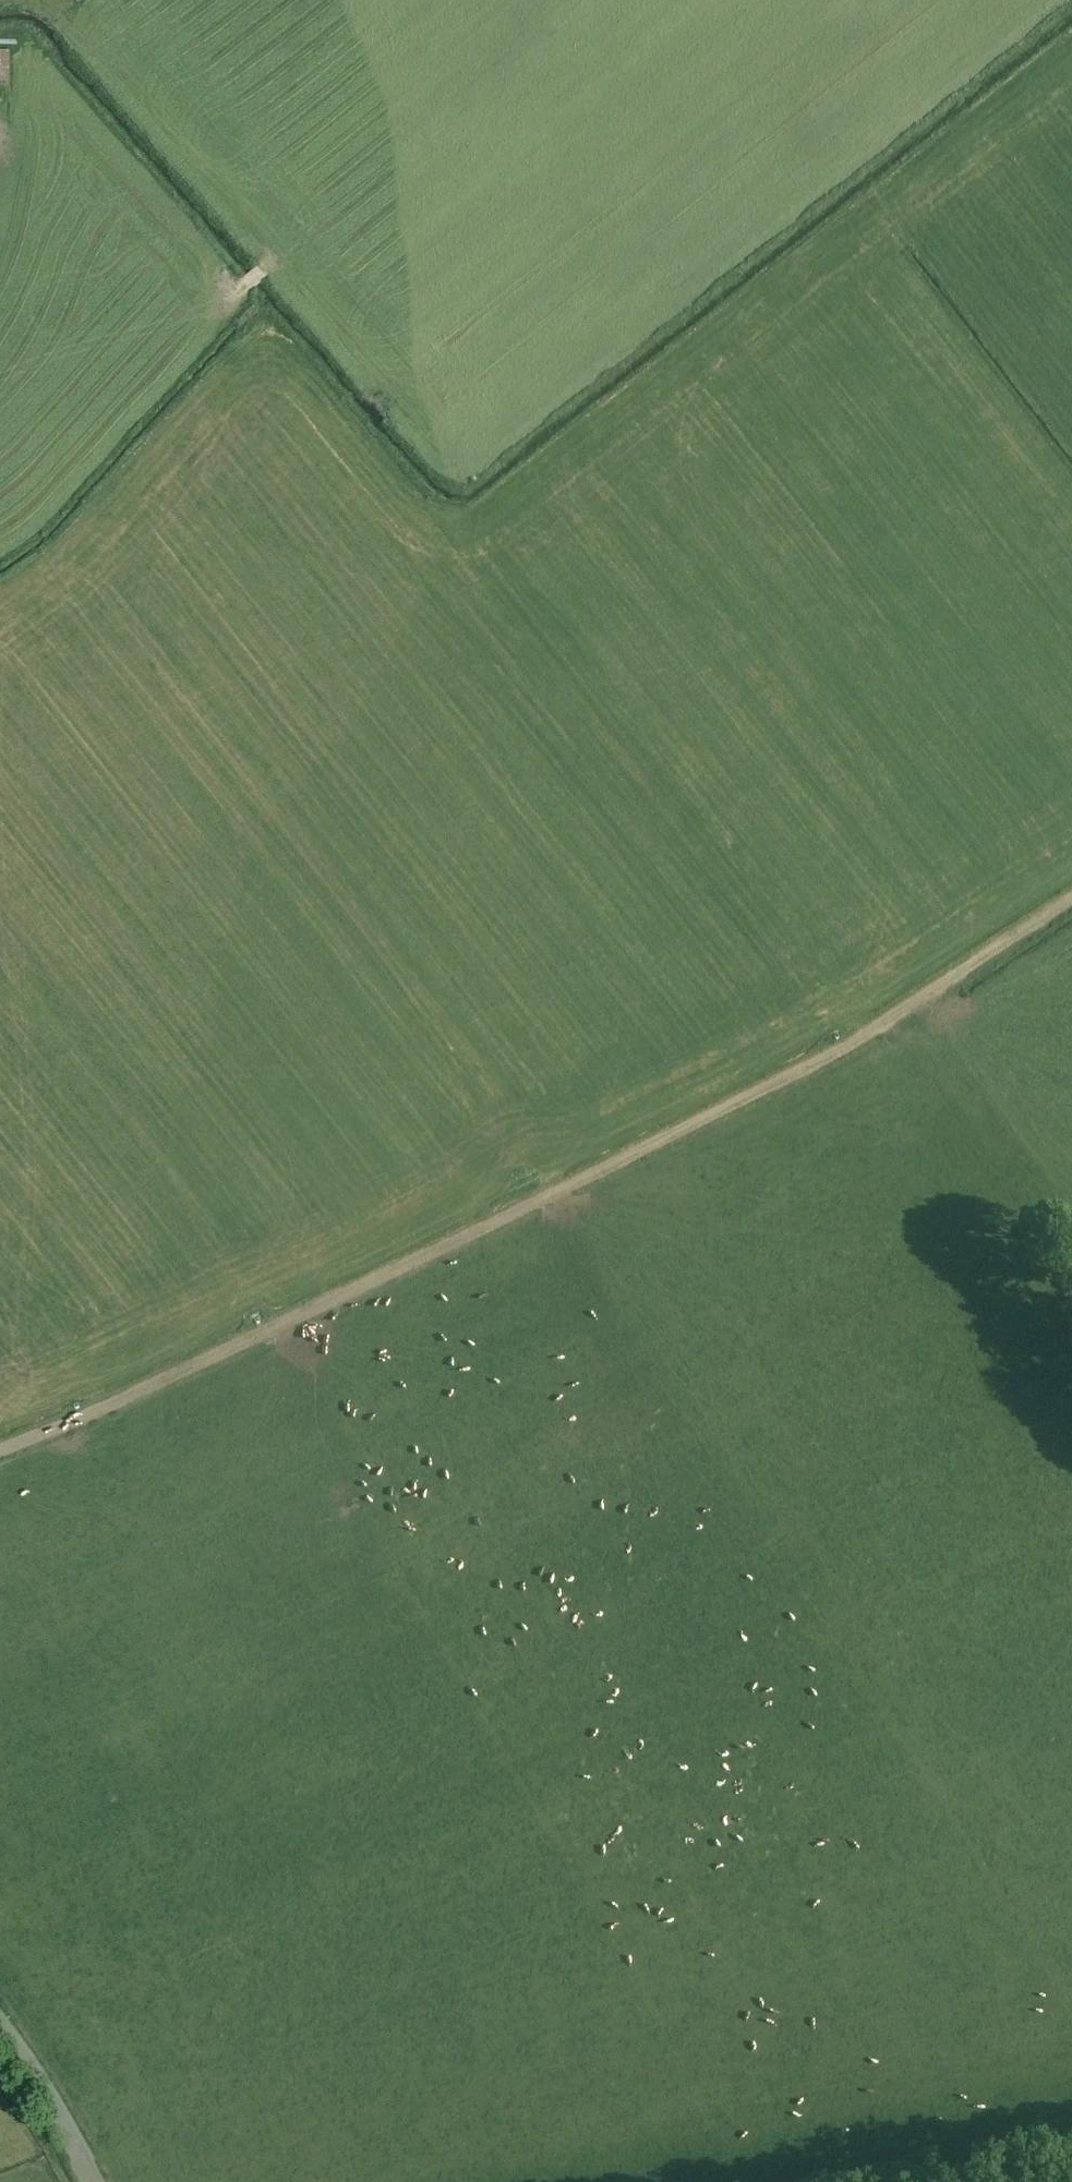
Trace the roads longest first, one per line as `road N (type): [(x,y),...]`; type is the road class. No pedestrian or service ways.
road 1 (track): [(0,1451),(524,1210),(904,1011),(1071,897)]
road 2 (unclassified): [(93,2181),(41,2080),(0,2026)]

